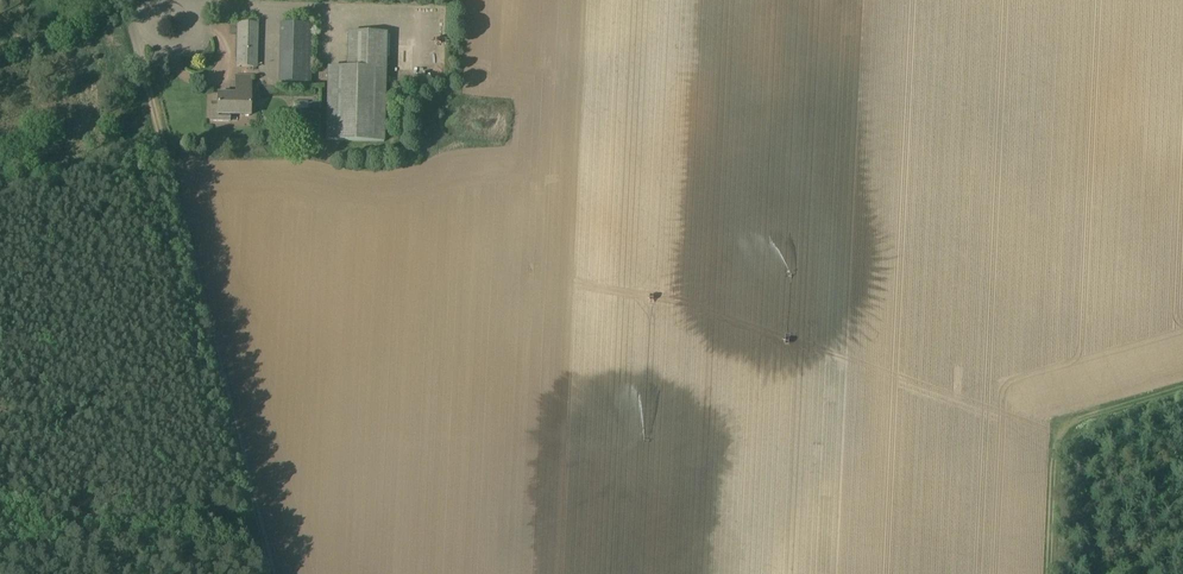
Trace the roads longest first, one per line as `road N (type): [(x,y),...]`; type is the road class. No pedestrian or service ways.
road 1 (track): [(271,573),(138,62)]
road 2 (track): [(1047,573),(1052,423),(1182,385)]

